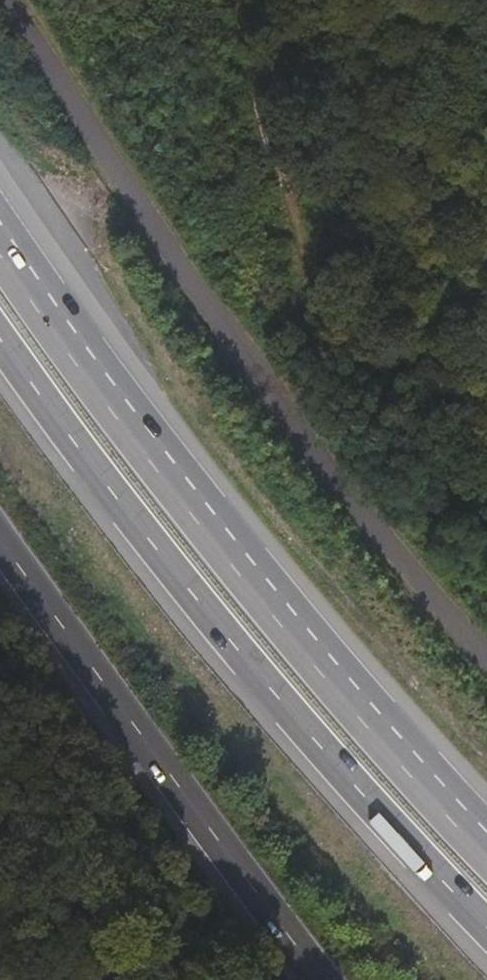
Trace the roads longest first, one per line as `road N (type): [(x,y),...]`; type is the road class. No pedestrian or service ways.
road 1 (track): [(486,651),(328,466),(143,217),(9,0)]
road 2 (motorway): [(486,845),(394,746),(112,410),(0,238)]
road 3 (motorway): [(0,335),(304,727),(486,923)]
road 4 (trunk): [(0,537),(75,653),(318,979)]

